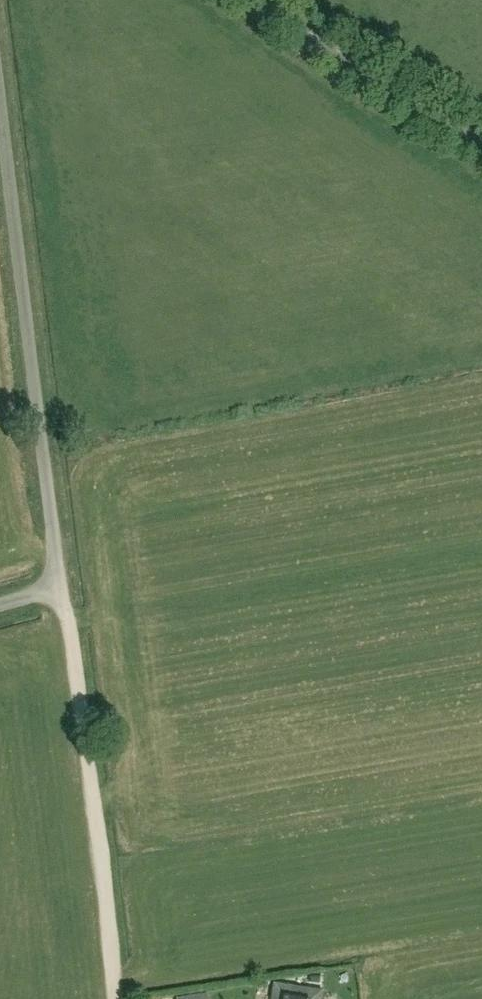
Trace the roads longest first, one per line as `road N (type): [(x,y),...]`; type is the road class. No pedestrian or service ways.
road 1 (unclassified): [(0,603),(59,588),(0,104)]
road 2 (track): [(115,998),(59,588)]
road 3 (tertiary): [(481,137),(260,0)]

